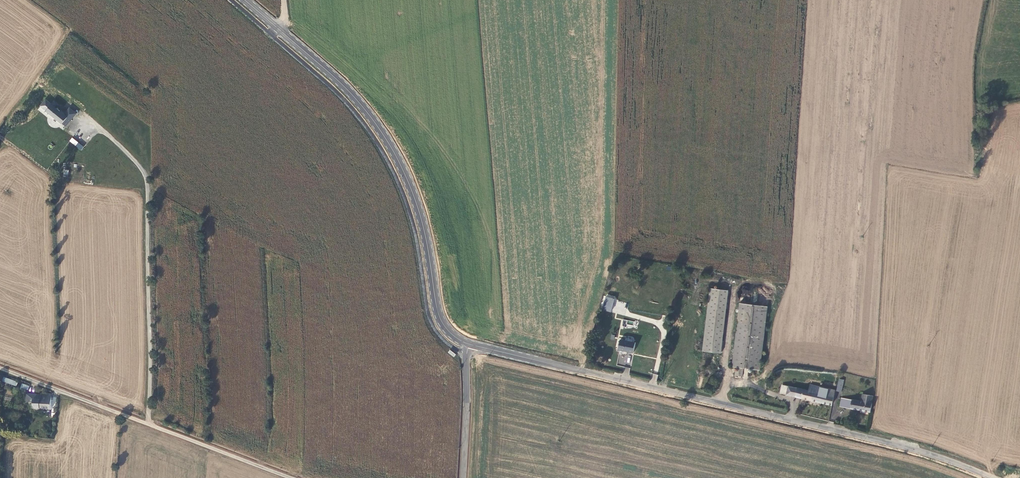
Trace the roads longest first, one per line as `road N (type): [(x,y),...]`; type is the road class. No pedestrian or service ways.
road 1 (tertiary): [(992,477),(901,446),(469,344)]
road 2 (tertiary): [(469,344),(443,322),(418,210),(388,141),(338,79),(281,30)]
road 3 (unclassified): [(292,477),(0,368)]
road 4 (tertiary): [(463,477),(469,344)]

